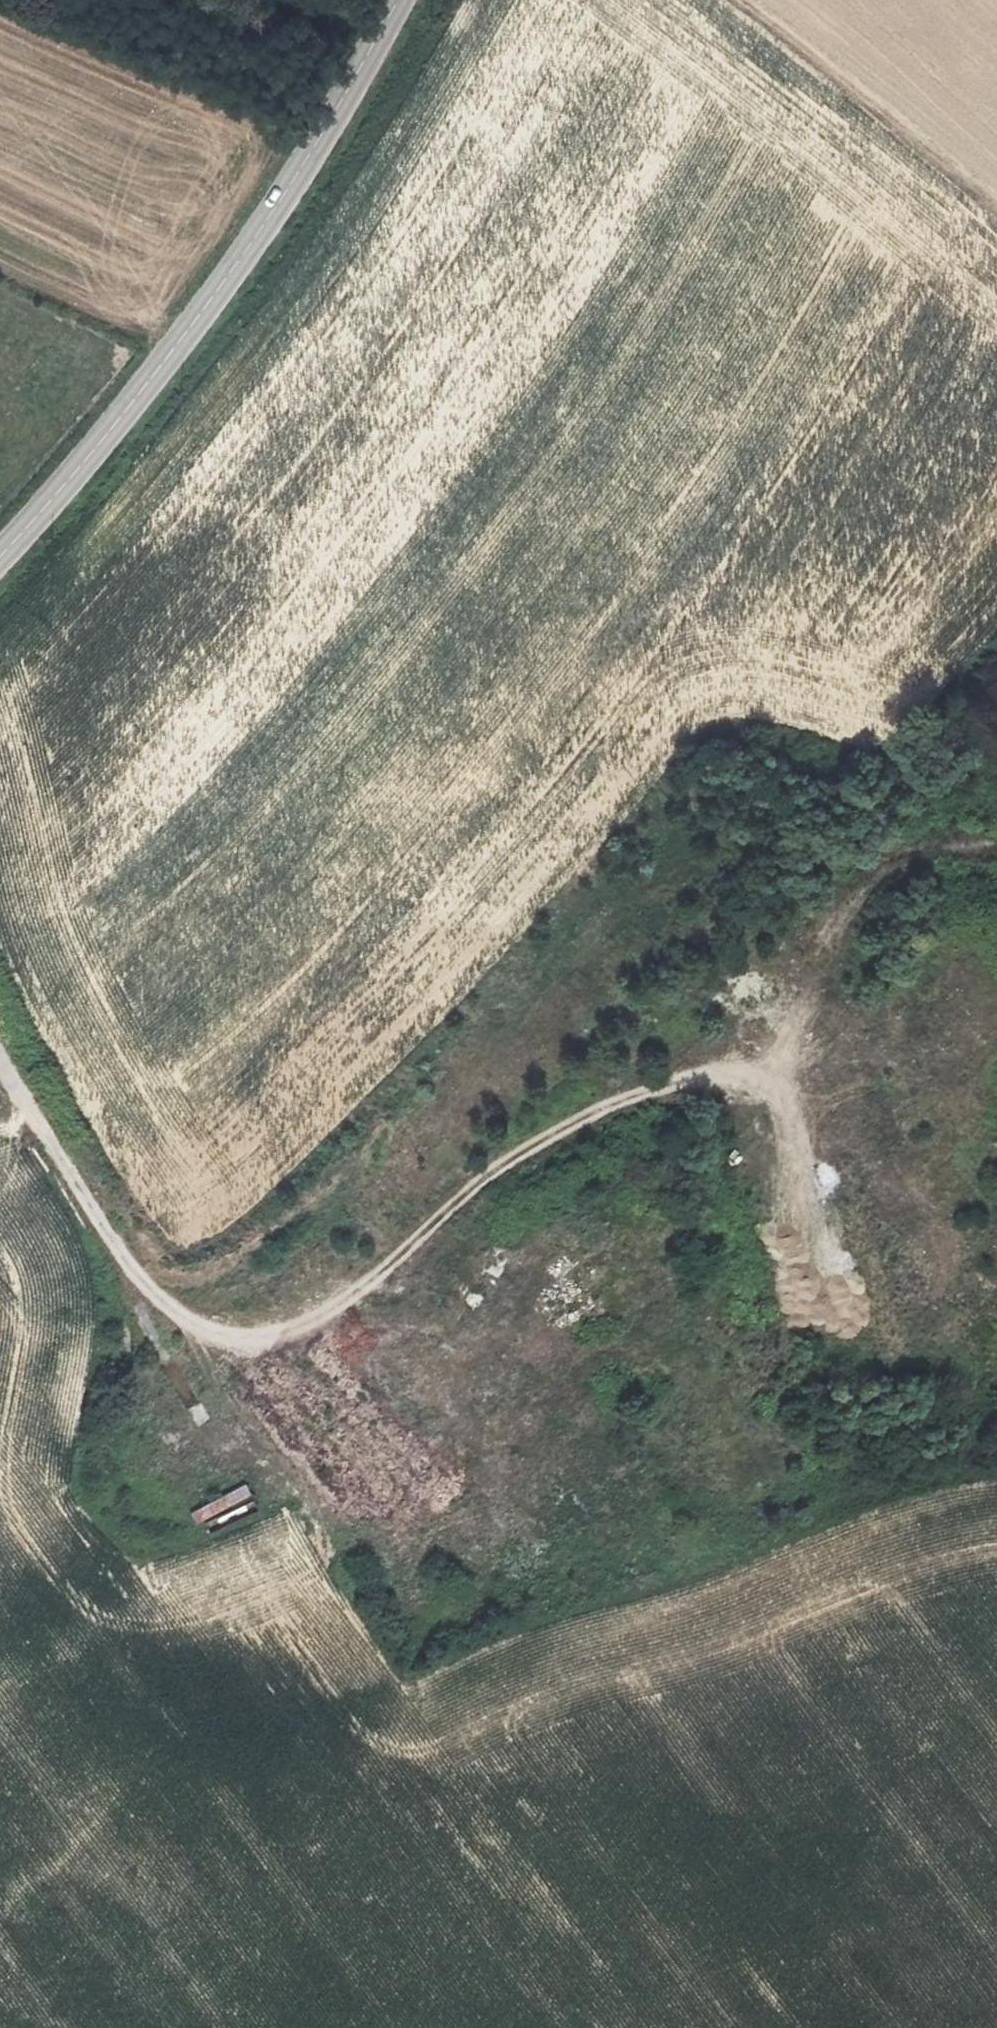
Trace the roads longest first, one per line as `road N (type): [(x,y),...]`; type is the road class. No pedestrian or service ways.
road 1 (tertiary): [(401,0),(331,126),(137,394),(0,548)]

